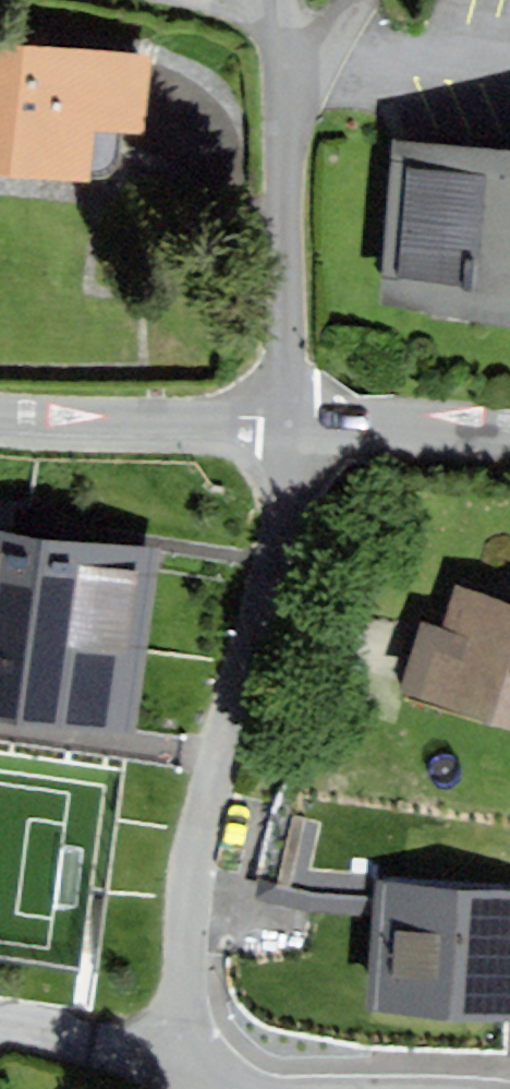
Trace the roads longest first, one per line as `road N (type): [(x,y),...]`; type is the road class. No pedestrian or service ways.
road 1 (residential): [(199,1054),(184,1004),(187,909),(266,572),(286,434)]
road 2 (residential): [(286,434),(299,152),(284,0)]
road 3 (residential): [(0,423),(286,434)]
road 4 (residential): [(286,434),(509,438)]
road 5 (residential): [(0,1037),(154,1058),(199,1054)]

